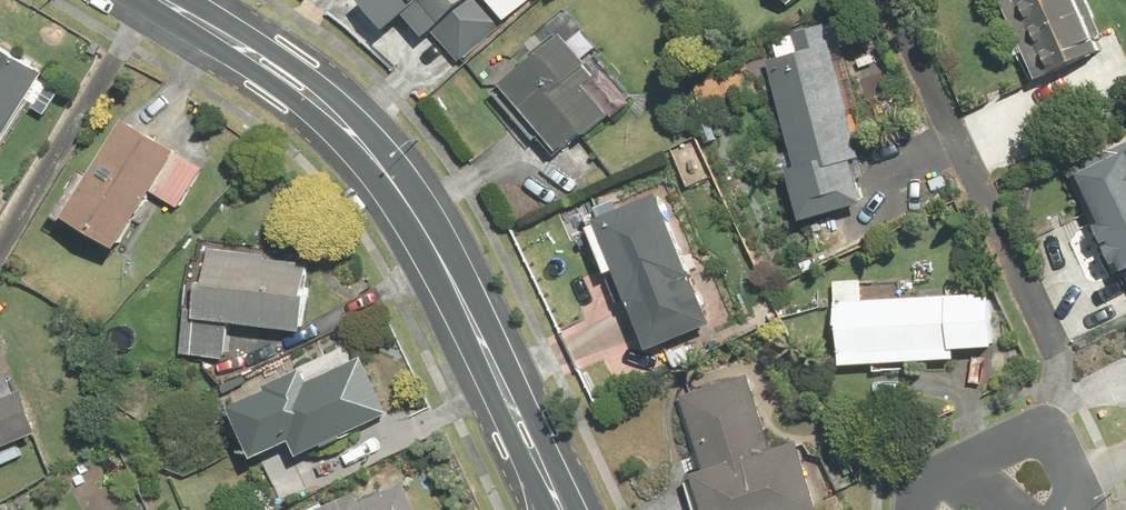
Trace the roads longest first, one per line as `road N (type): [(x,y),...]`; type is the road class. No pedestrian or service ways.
road 1 (tertiary): [(168,0),(323,105),(401,185),(565,509)]
road 2 (residential): [(913,509),(920,490),(1040,435),(1057,442),(1085,505)]

